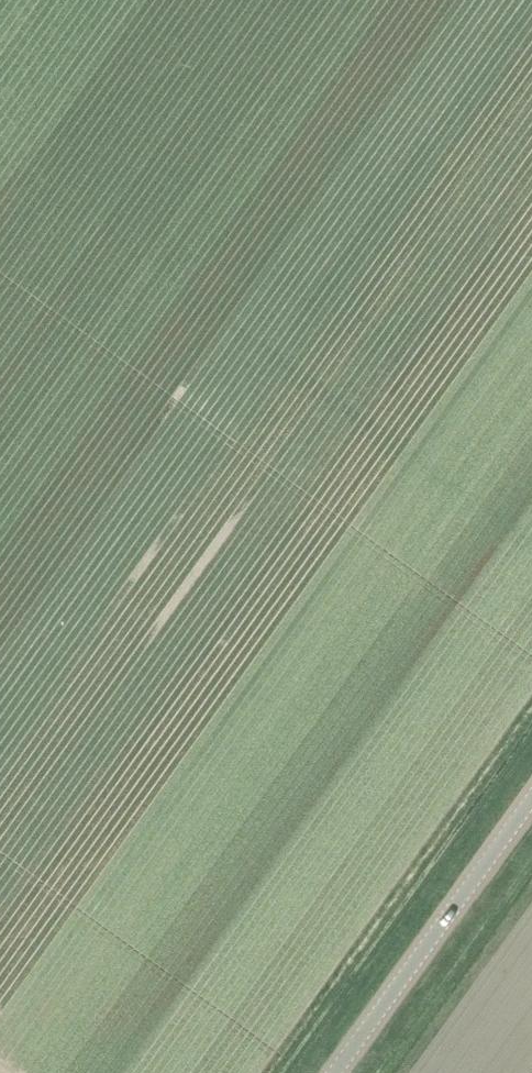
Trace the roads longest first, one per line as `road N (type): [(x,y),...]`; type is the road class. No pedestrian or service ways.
road 1 (tertiary): [(326,1072),(531,787)]

